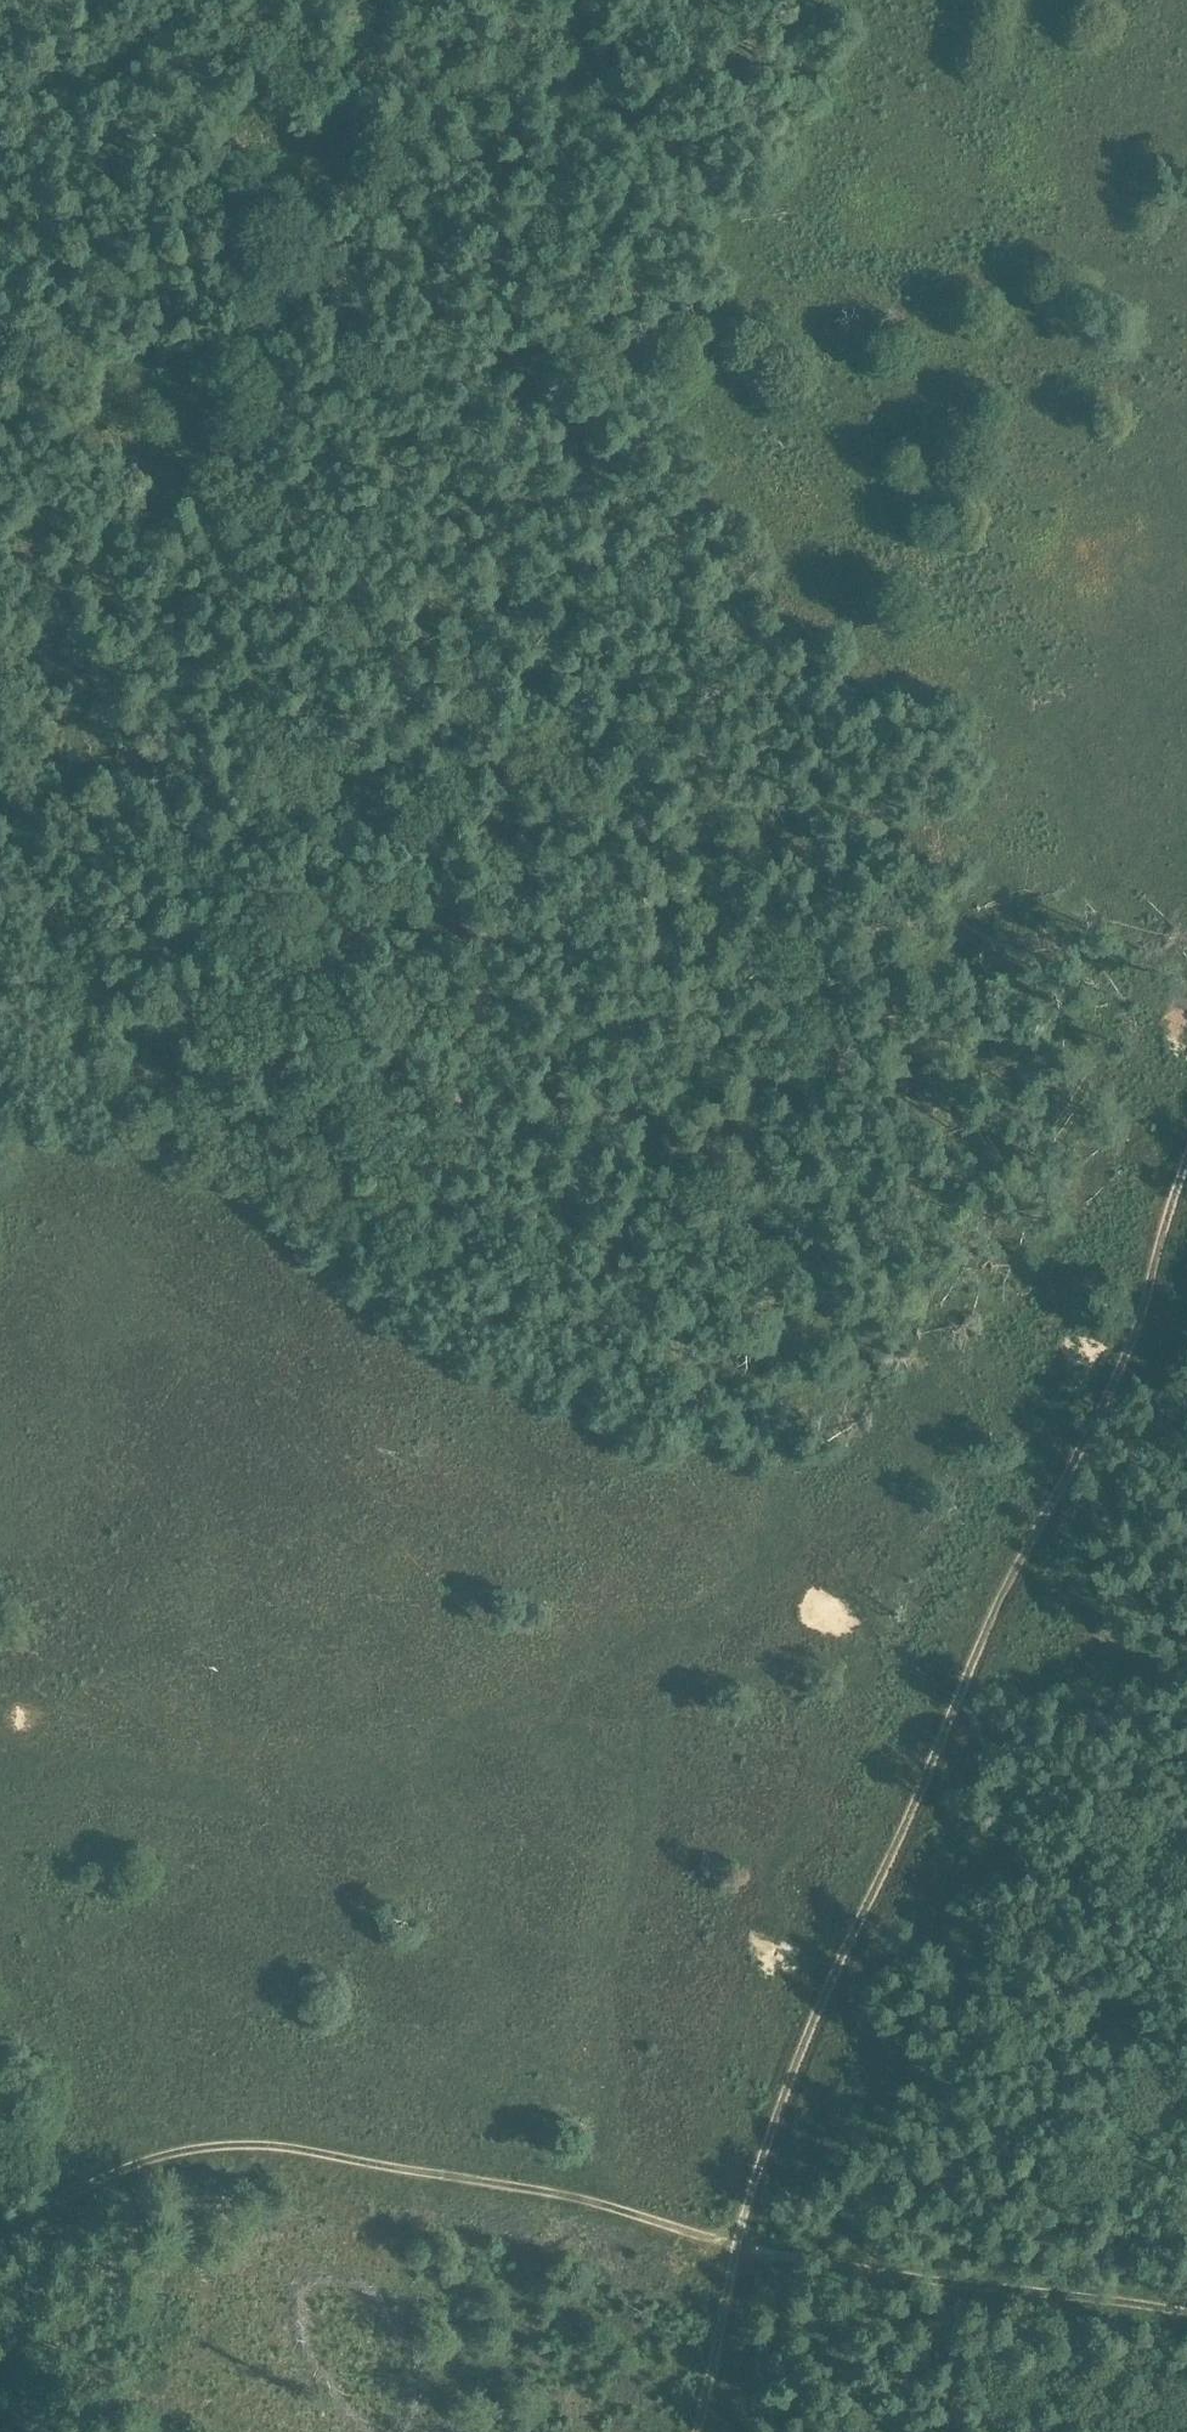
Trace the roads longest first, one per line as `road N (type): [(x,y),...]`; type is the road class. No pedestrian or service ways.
road 1 (track): [(1186,1143),(1092,1413),(869,1911),(734,2242),(697,2431)]
road 2 (track): [(0,2228),(223,2153),(594,2205),(734,2242),(1186,2313)]

